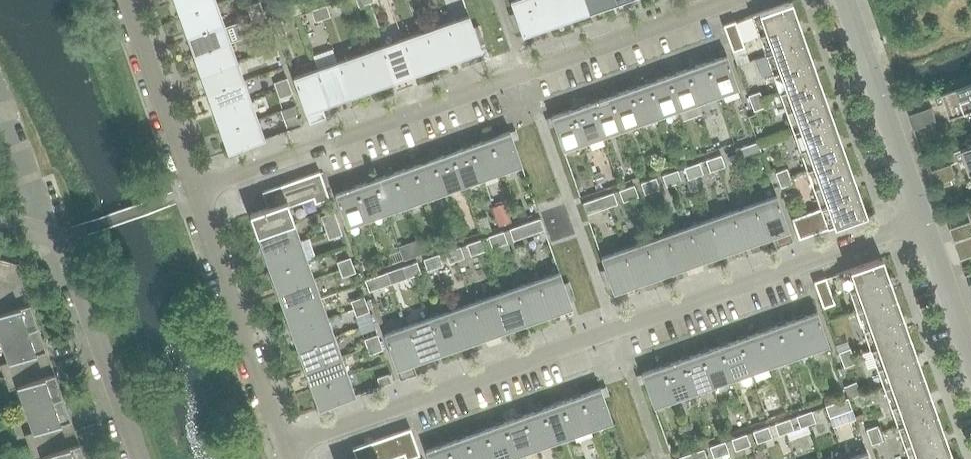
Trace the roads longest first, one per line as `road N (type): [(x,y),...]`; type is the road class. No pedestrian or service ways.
road 1 (residential): [(285,445),(921,220)]
road 2 (residential): [(197,189),(737,0)]
road 3 (residential): [(141,458),(66,250),(0,225)]
road 4 (residential): [(285,445),(197,189)]
road 5 (residential): [(921,220),(845,0)]
road 6 (residential): [(197,189),(126,0)]
road 7 (residential): [(970,362),(921,220)]

